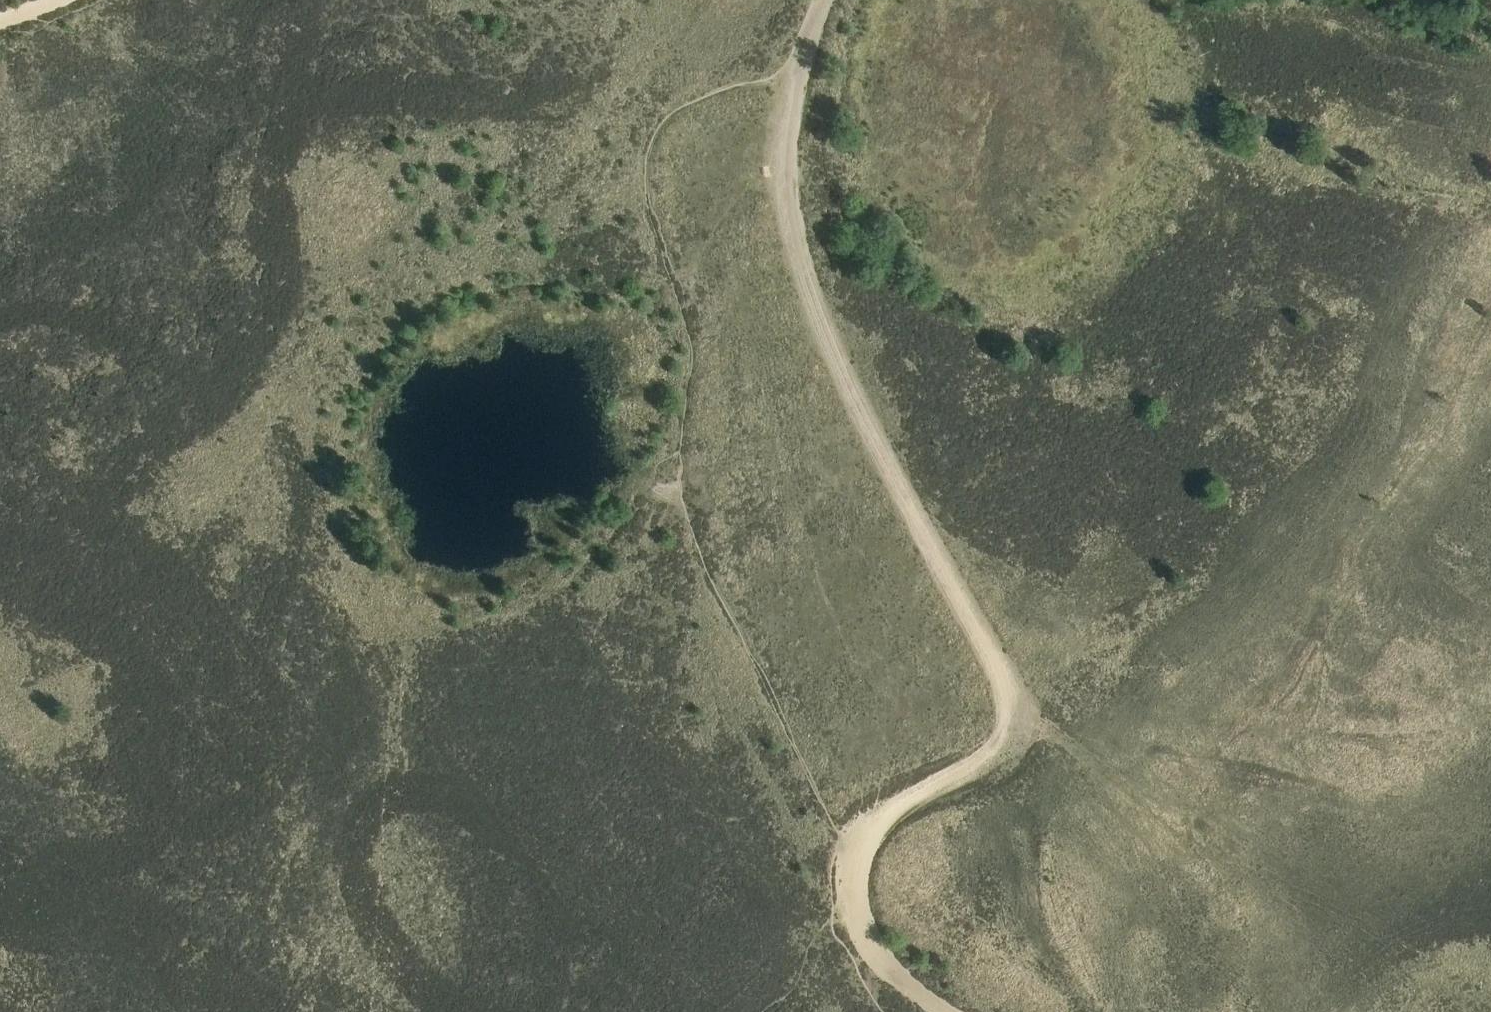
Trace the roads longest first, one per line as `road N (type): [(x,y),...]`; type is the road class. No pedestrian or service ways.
road 1 (track): [(801,63),(785,147),(795,240),(818,319),(896,480),(1007,676),(1017,737),(982,769),(905,805),(856,854)]
road 2 (track): [(856,854),(848,907),(865,945),(902,986),(947,1011)]

